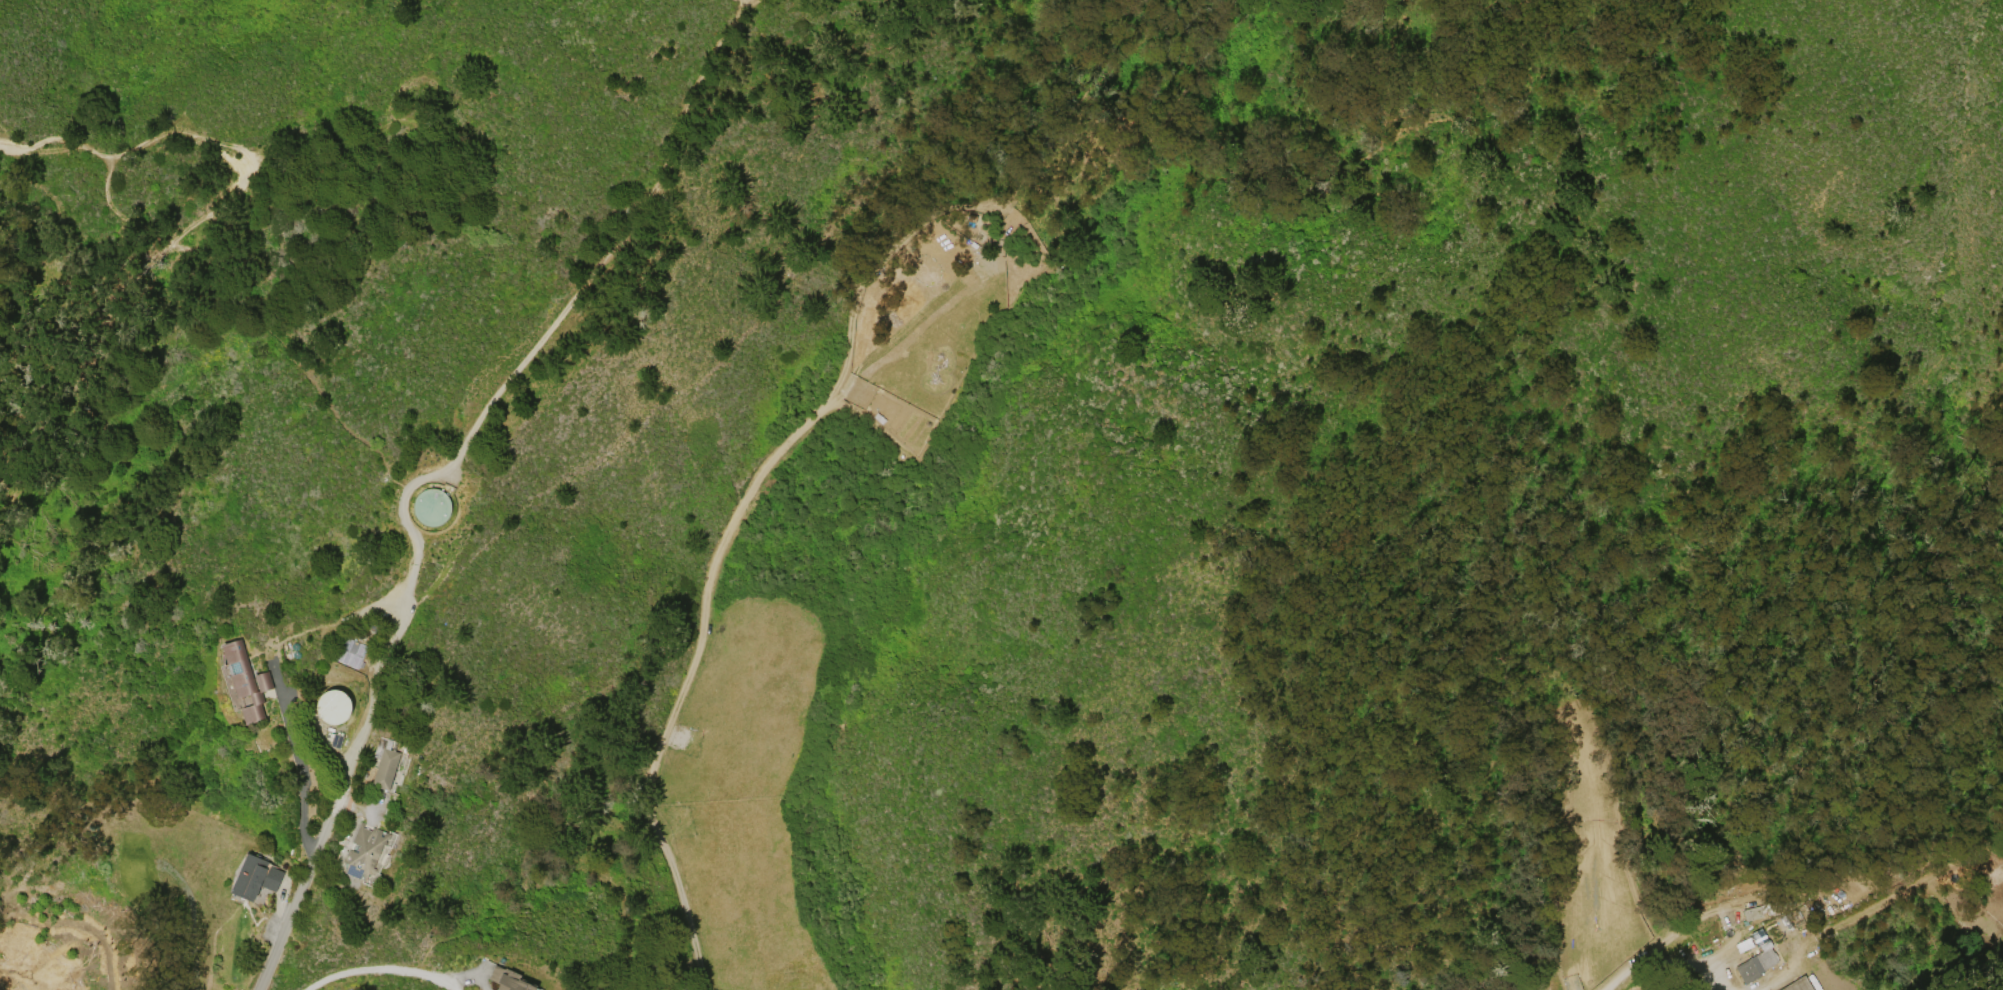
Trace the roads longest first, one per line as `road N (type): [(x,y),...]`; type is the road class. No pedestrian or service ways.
road 1 (track): [(831,391),(751,487),(705,583),(702,644),(651,773),(654,830),(709,989)]
road 2 (track): [(1008,204),(949,206),(881,261),(860,299),(854,349),(831,391)]
road 3 (residential): [(452,989),(430,976),(370,967),(303,989)]
road 4 (residential): [(256,989),(312,861)]

